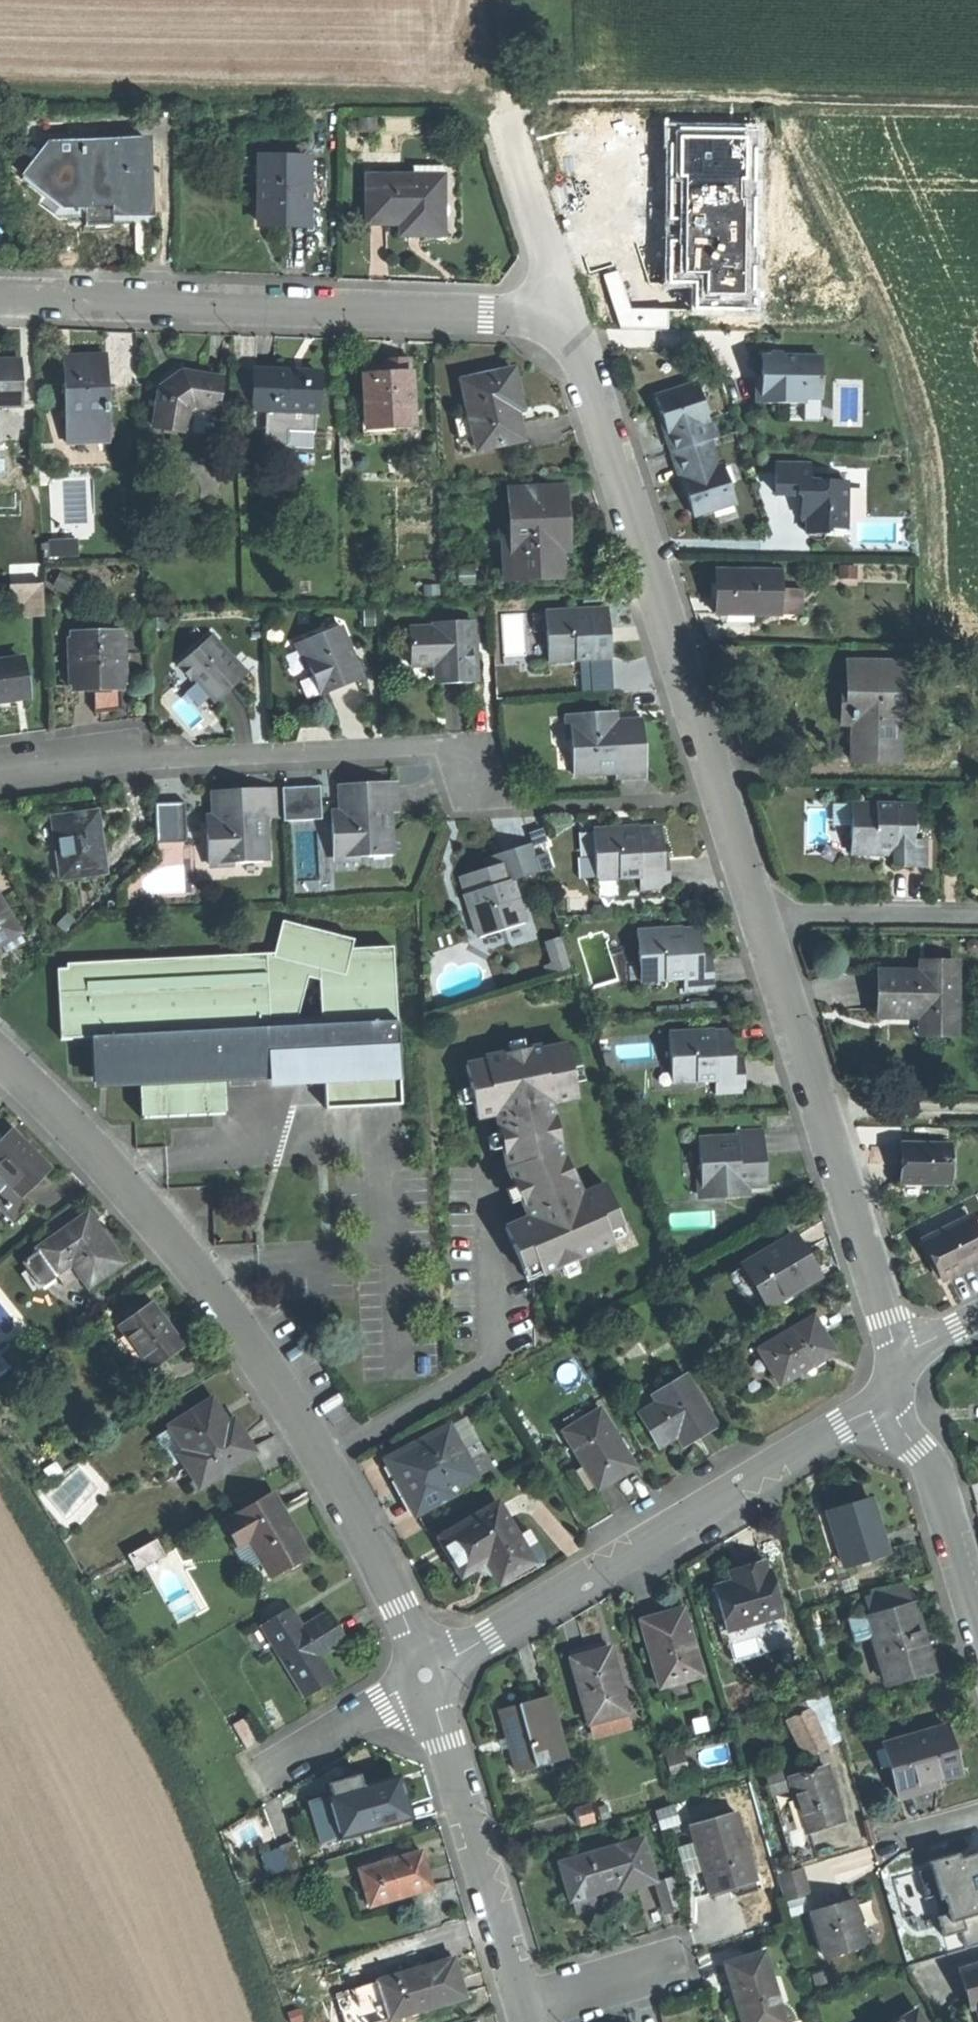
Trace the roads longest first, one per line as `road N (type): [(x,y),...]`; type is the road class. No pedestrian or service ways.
road 1 (track): [(0,97),(977,108)]
road 2 (residential): [(424,1673),(377,1559),(263,1365),(151,1213),(0,1060)]
road 3 (residential): [(566,319),(760,915)]
road 4 (residential): [(0,298),(566,319)]
road 5 (residential): [(890,1405),(424,1673)]
road 6 (residential): [(0,769),(122,750),(151,762),(469,749),(479,785)]
road 7 (residential): [(760,915),(899,1364)]
road 8 (residential): [(527,2009),(424,1673)]
road 9 (residential): [(890,1405),(935,1480),(977,1633)]
road 10 (residential): [(499,102),(566,319)]
road 11 (residential): [(760,915),(977,919)]
road 12 (residential): [(424,1673),(264,1769)]
road 13 (residential): [(527,2009),(667,1966)]

